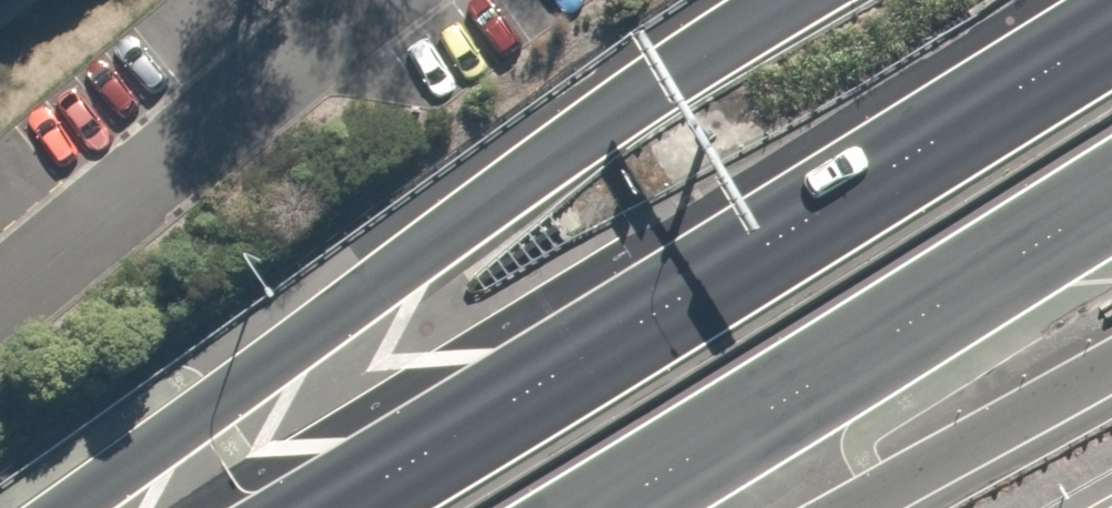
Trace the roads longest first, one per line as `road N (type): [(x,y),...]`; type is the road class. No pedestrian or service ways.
road 1 (trunk): [(334,507),(1111,29)]
road 2 (trunk): [(63,507),(617,111),(799,0)]
road 3 (trunk): [(1111,198),(607,507)]
road 4 (trunk): [(1111,367),(854,507)]

